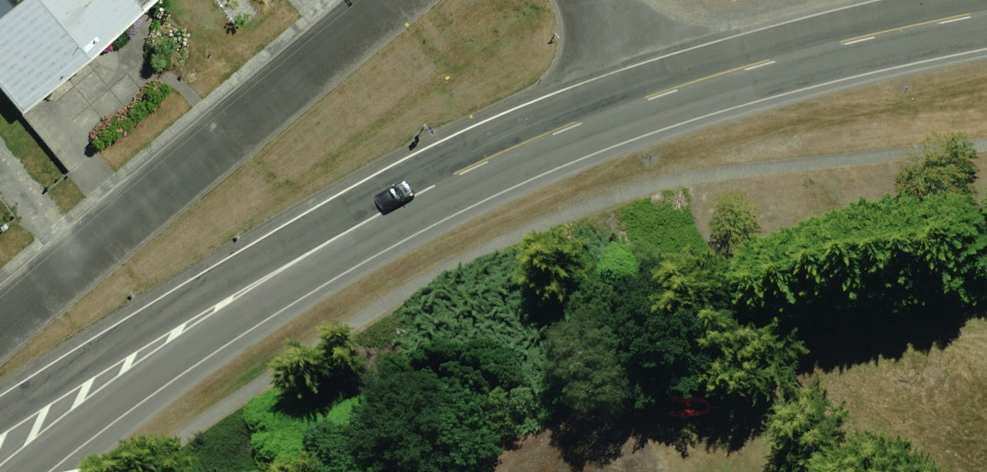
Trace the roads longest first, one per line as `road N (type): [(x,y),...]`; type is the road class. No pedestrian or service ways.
road 1 (trunk): [(769,61),(486,180),(302,273),(114,396),(18,471)]
road 2 (trunk): [(0,418),(297,234),(514,127),(673,70)]
road 3 (residential): [(393,0),(0,321)]
road 4 (trunk): [(986,13),(769,61)]

